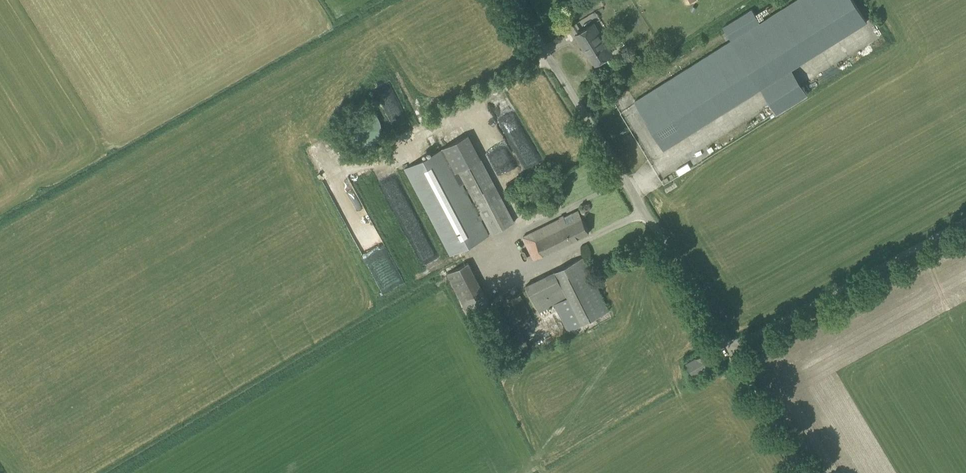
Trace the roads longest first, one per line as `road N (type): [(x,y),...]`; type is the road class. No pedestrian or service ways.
road 1 (unclassified): [(734,343),(516,0)]
road 2 (unclassified): [(734,343),(965,220)]
road 3 (unclassified): [(810,472),(734,343)]

